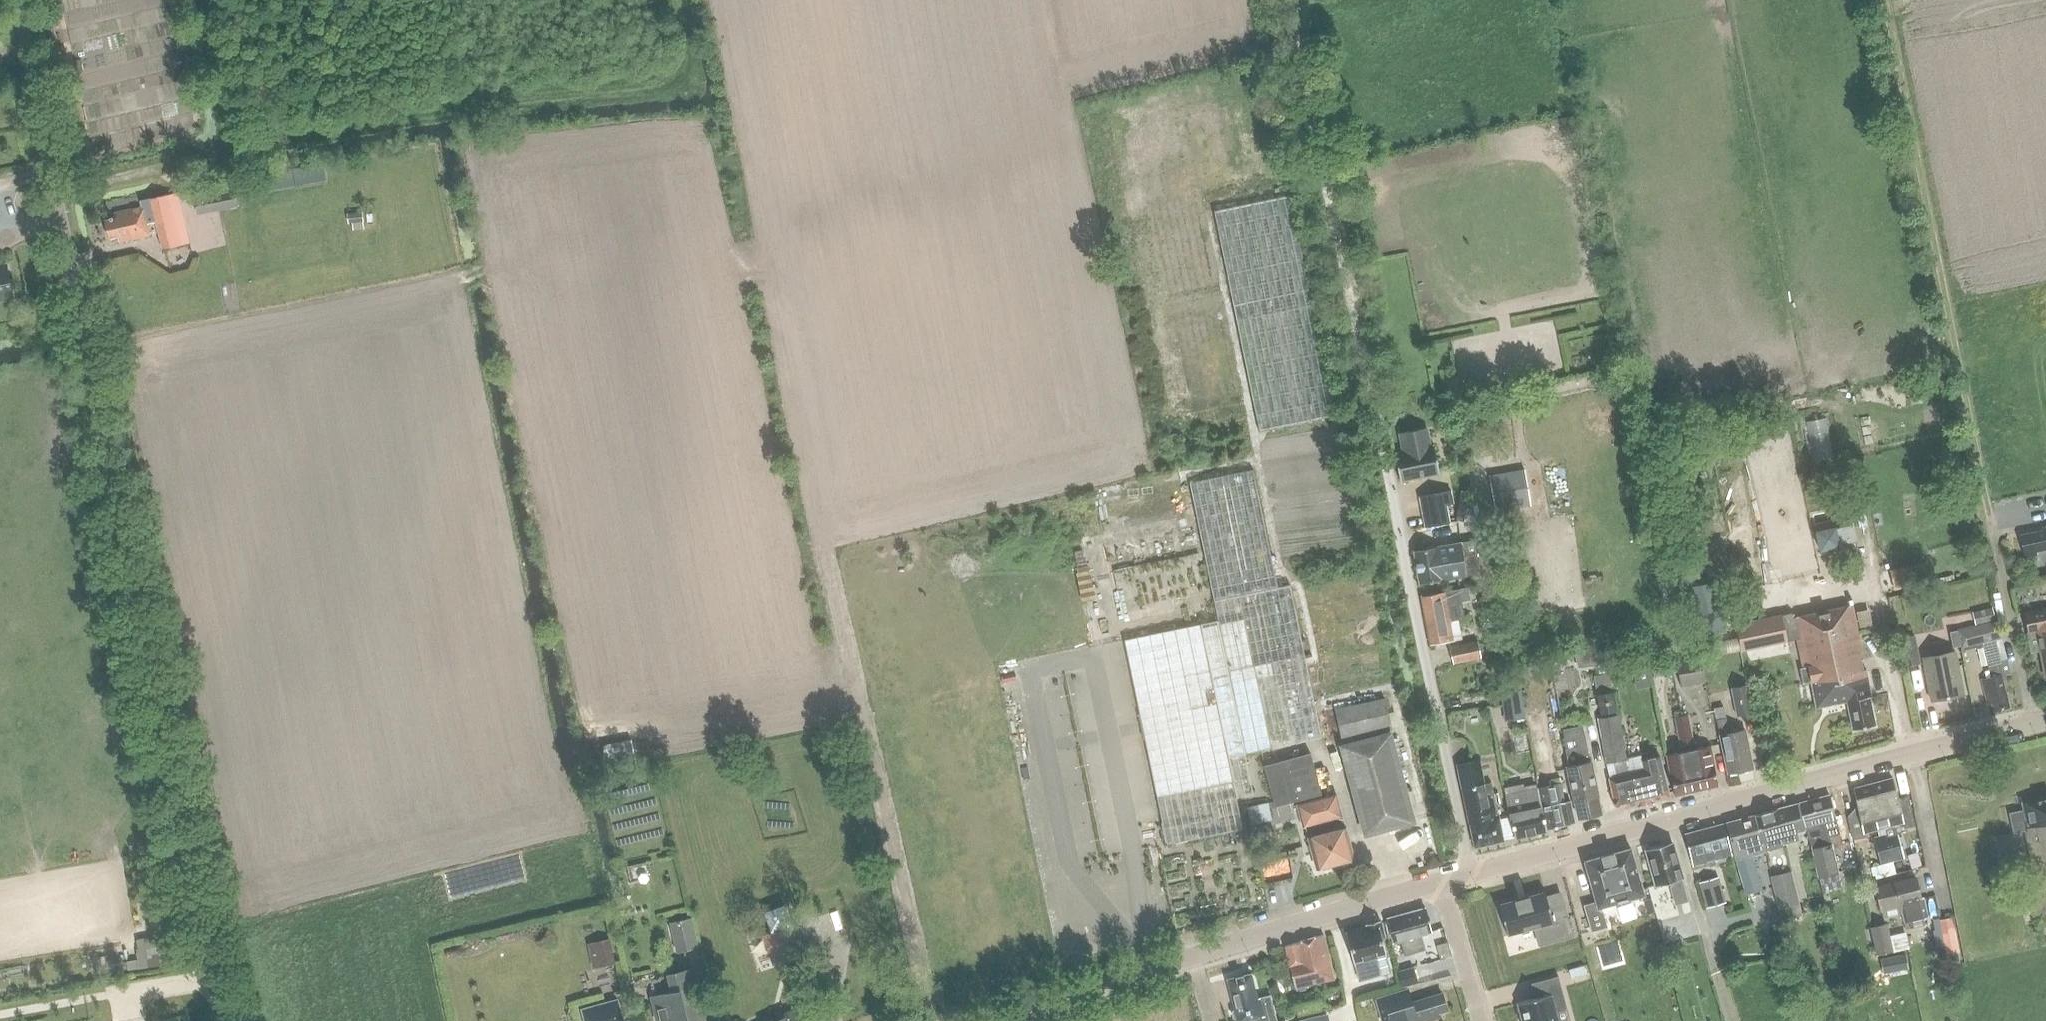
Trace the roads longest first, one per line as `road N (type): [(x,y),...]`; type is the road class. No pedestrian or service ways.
road 1 (unclassified): [(220,1020),(12,0)]
road 2 (unclassified): [(2032,724),(1876,0)]
road 3 (unclassified): [(1472,872),(2032,724)]
road 4 (unclassified): [(1472,872),(1376,410)]
road 5 (unclassified): [(1022,1020),(1190,956),(1440,882)]
road 6 (track): [(1376,410),(1290,0)]
road 7 (unclassified): [(18,1020),(29,1012),(125,993),(157,1020)]
road 8 (unclassified): [(1483,1020),(1440,882)]

